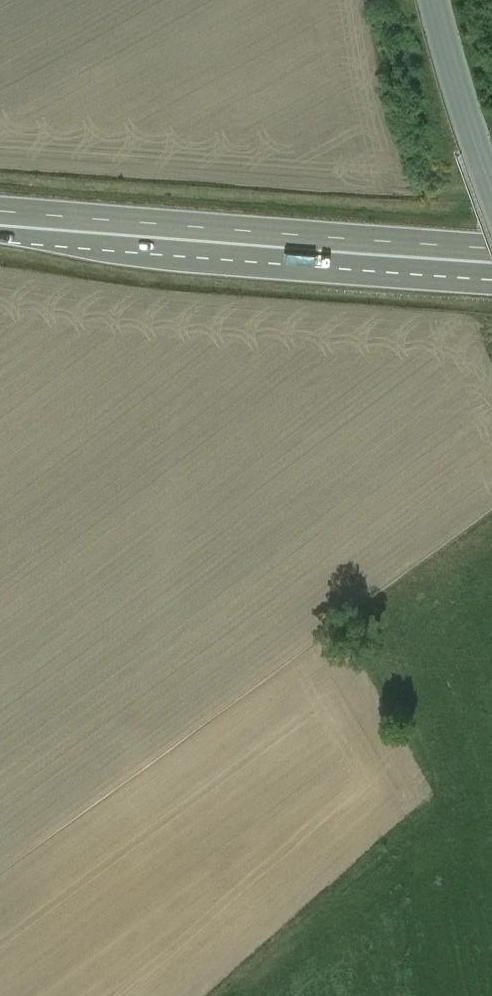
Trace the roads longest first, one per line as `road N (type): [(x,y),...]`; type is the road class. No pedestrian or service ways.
road 1 (trunk): [(0,234),(491,272)]
road 2 (trunk): [(491,249),(0,211)]
road 3 (tertiary): [(491,188),(434,0)]

